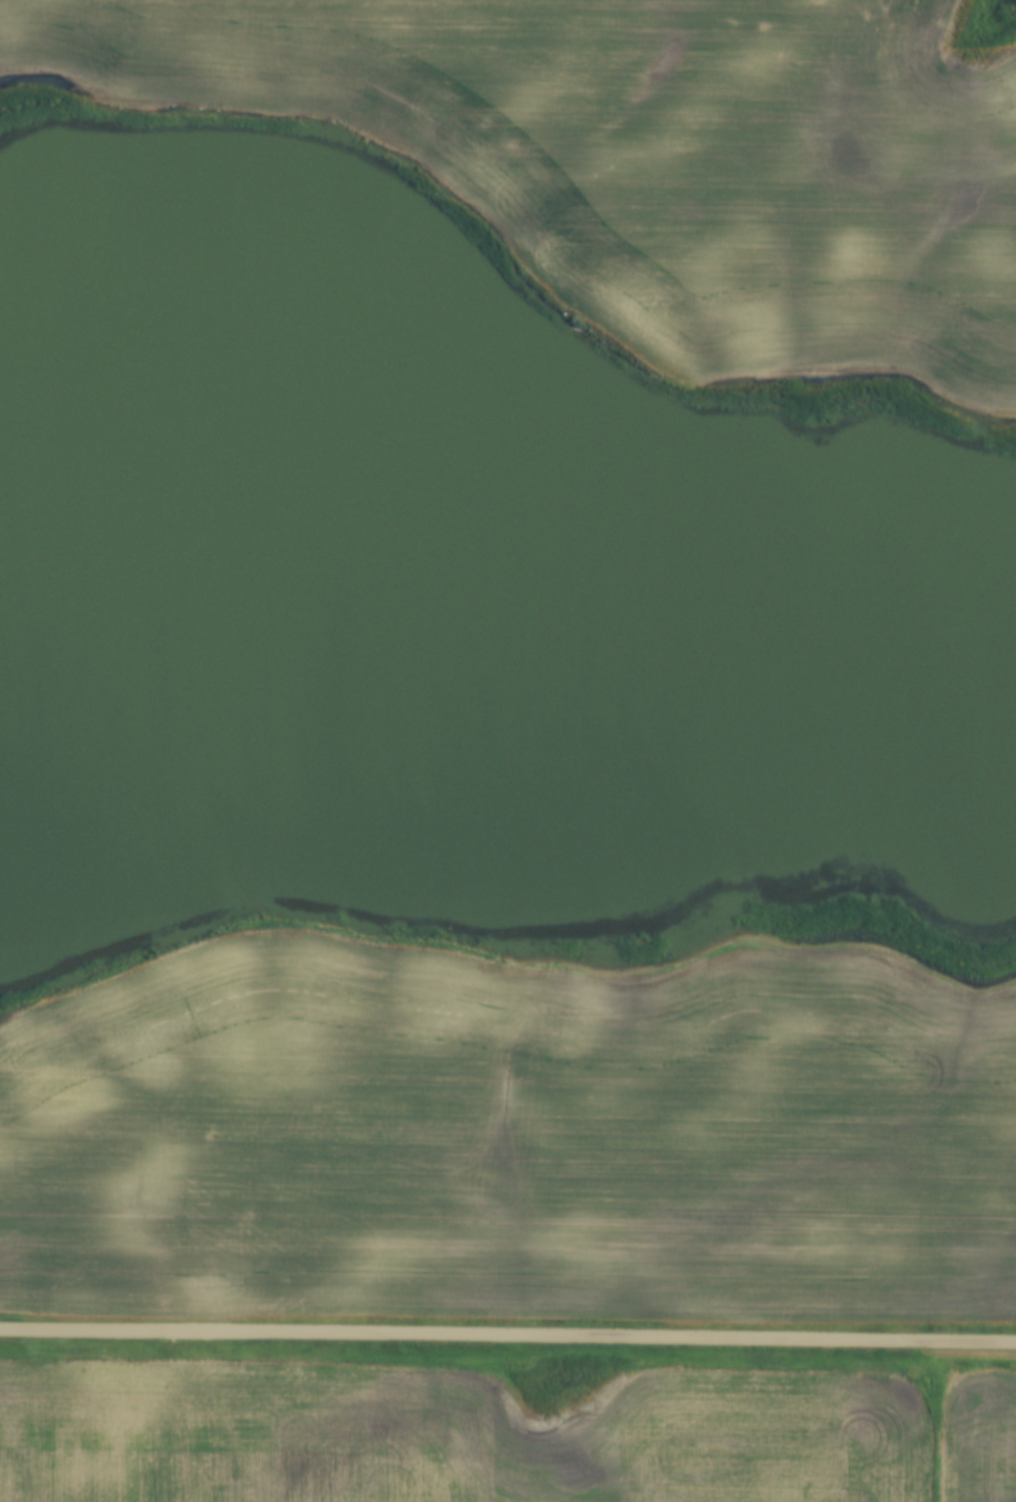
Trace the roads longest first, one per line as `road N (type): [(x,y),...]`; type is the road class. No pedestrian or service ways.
road 1 (residential): [(1015,1348),(0,1332)]

